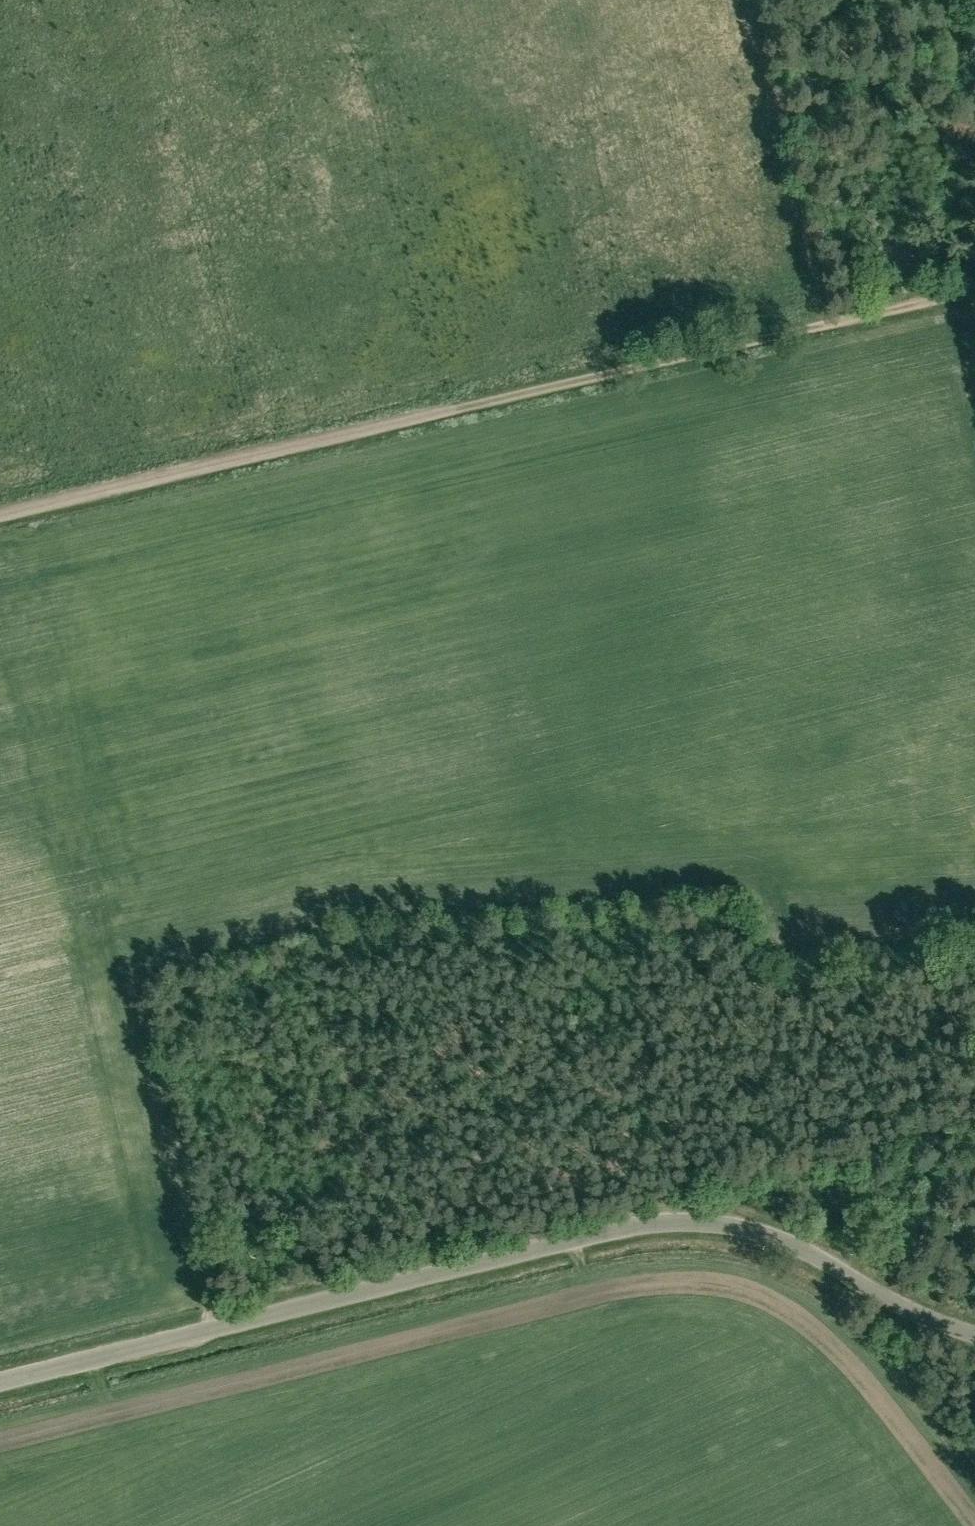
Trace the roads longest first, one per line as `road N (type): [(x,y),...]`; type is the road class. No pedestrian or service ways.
road 1 (unclassified): [(0,1381),(660,1225),(728,1228),(796,1249),(974,1335)]
road 2 (track): [(974,297),(0,524)]

